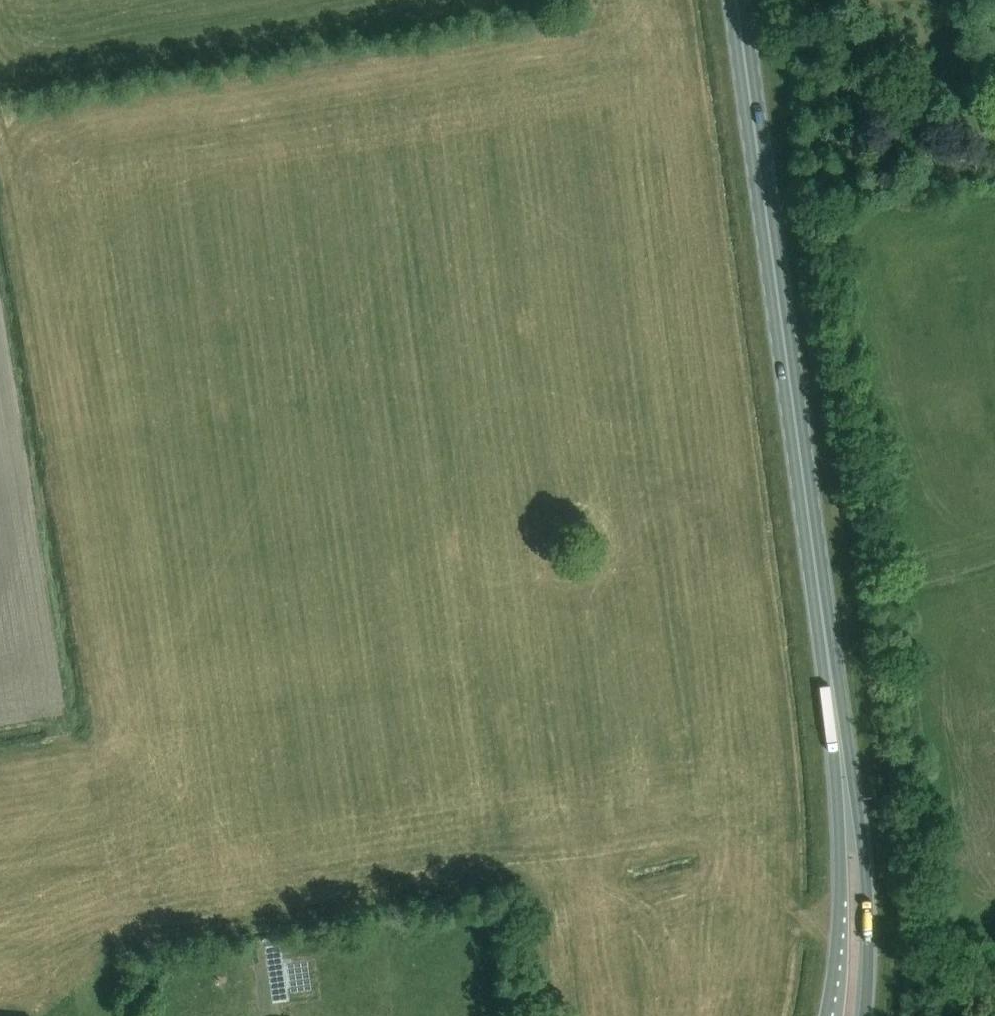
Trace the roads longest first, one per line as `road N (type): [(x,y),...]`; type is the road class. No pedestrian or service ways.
road 1 (primary): [(838,738),(737,0)]
road 2 (primary): [(864,1015),(867,880),(838,738)]
road 3 (primary): [(838,738),(843,857),(825,1015)]

